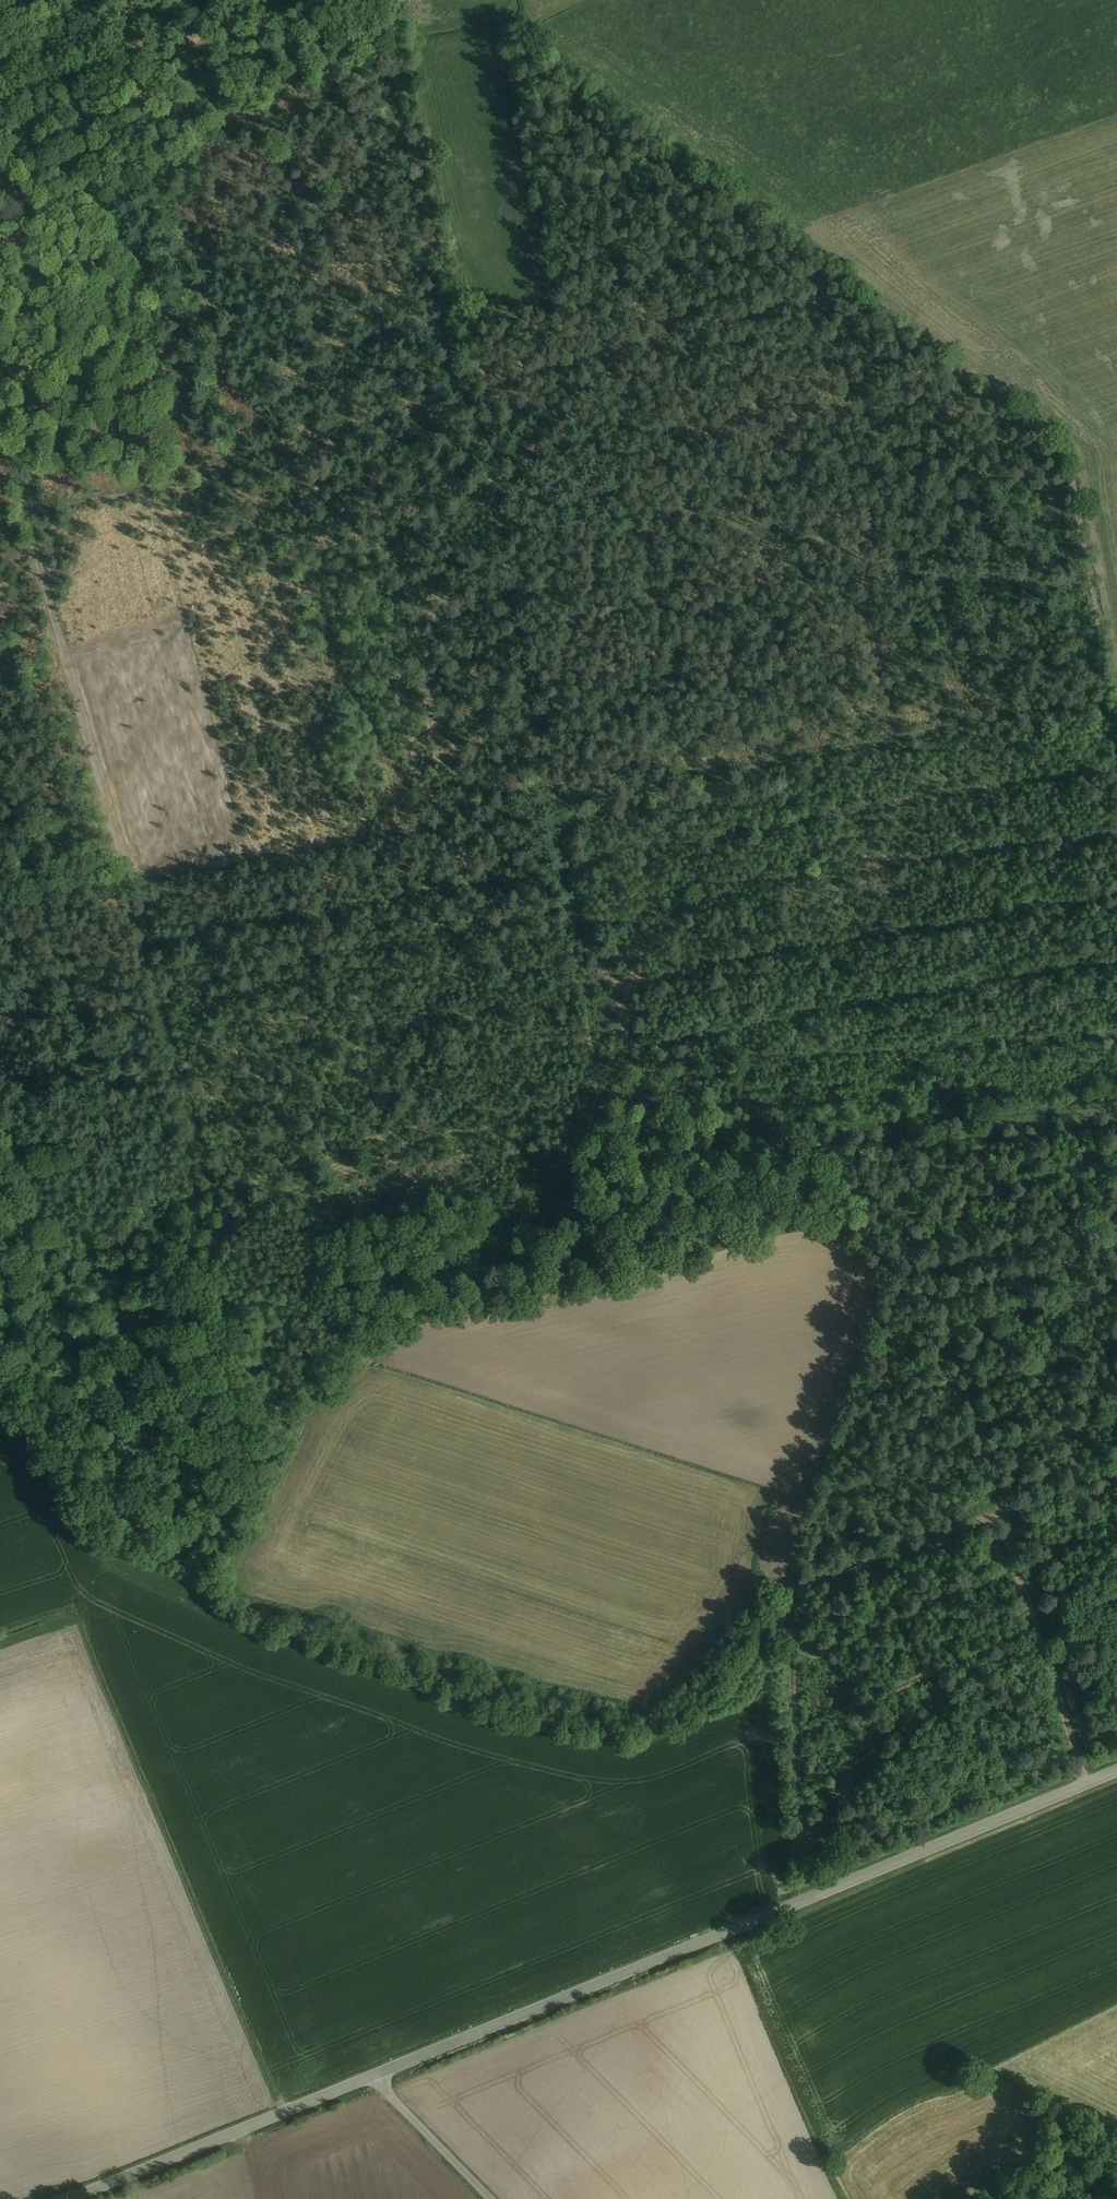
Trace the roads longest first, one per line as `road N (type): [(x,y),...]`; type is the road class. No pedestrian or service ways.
road 1 (unclassified): [(1116,1771),(804,1893),(373,2077)]
road 2 (track): [(127,1759),(199,1906),(283,2110)]
road 3 (unclassified): [(373,2077),(66,2198)]
road 4 (track): [(0,108),(92,74),(207,0)]
road 5 (unclassified): [(373,2077),(491,2198)]

